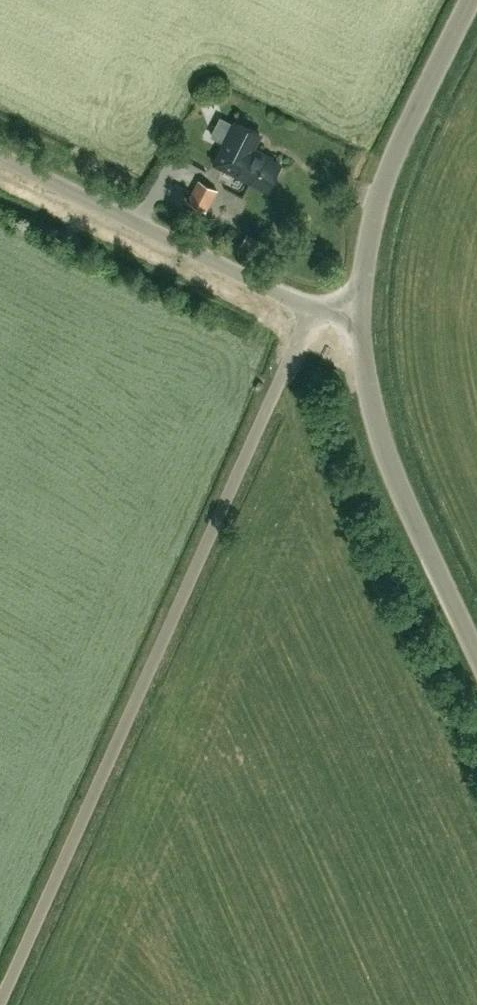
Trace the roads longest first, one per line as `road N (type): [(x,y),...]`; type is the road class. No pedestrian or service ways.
road 1 (unclassified): [(315,310),(0,1000)]
road 2 (unclassified): [(476,656),(390,471),(364,374),(359,312)]
road 3 (unclassified): [(315,310),(0,158)]
road 4 (unclassified): [(359,312),(388,167),(471,0)]

